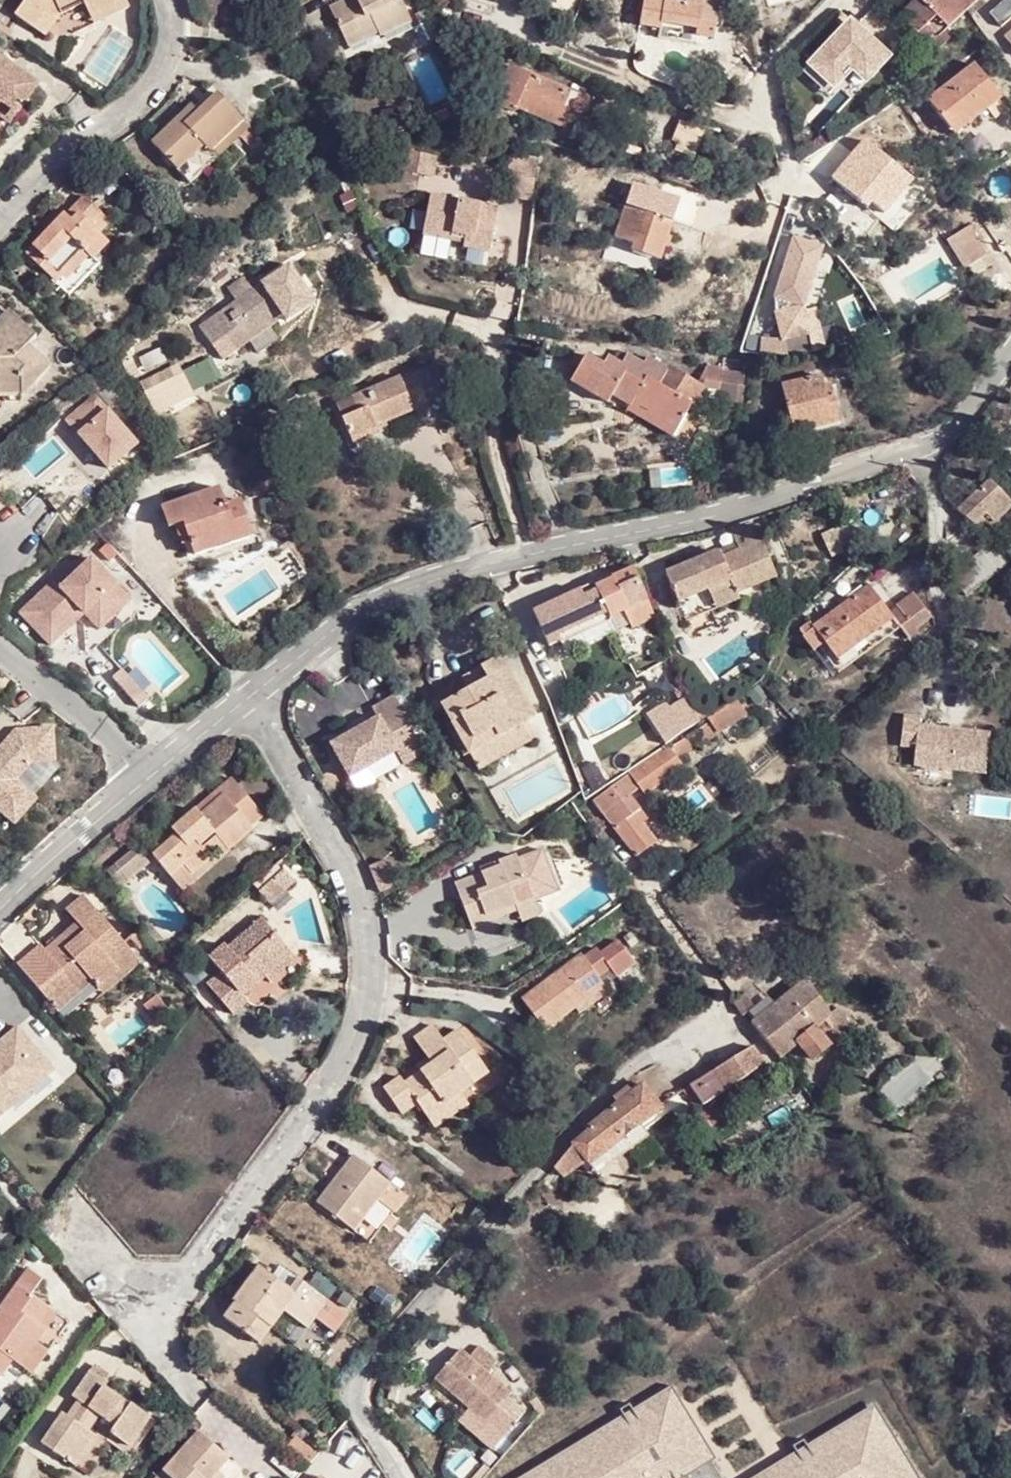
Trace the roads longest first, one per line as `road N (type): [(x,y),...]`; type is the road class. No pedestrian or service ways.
road 1 (residential): [(1010,353),(943,438),(743,506),(411,587),(358,609),(250,691)]
road 2 (residential): [(250,691),(359,898),(367,996),(340,1075),(151,1324)]
road 3 (residential): [(399,1477),(360,1418),(361,1370),(639,1062),(707,1015),(718,992)]
road 4 (residential): [(0,216),(81,137),(149,89),(172,30),(165,0)]
road 5 (track): [(527,555),(493,444),(501,368),(486,327)]
road 6 (residential): [(797,182),(762,103),(763,84),(834,0)]
road 7 (residential): [(147,775),(78,831),(0,914)]
road 8 (residential): [(147,775),(0,654)]
road 9 (residential): [(68,1219),(151,1324)]
road 10 (residential): [(250,691),(147,775)]

